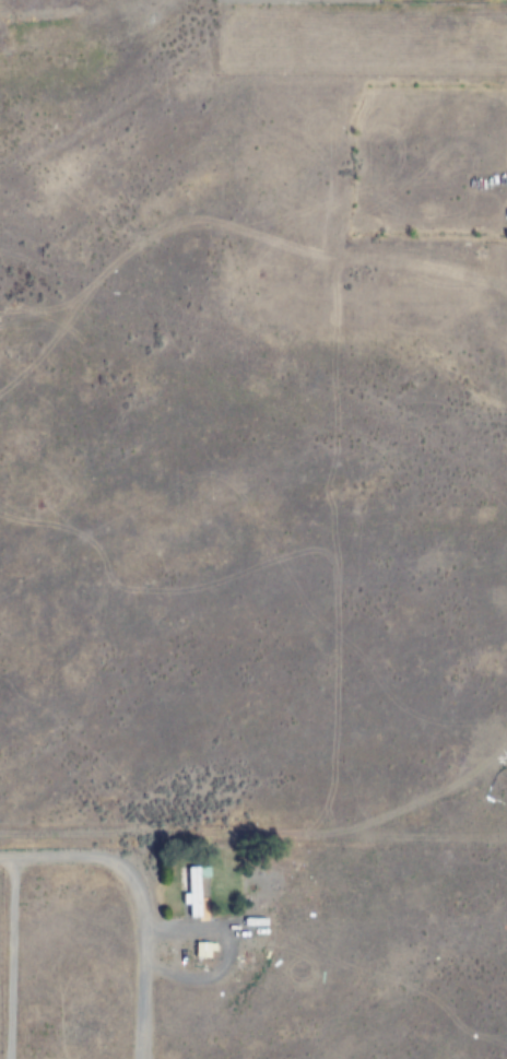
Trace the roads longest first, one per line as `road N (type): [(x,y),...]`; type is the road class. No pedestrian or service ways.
road 1 (residential): [(0,854),(97,855),(127,869),(140,910),(137,1058)]

